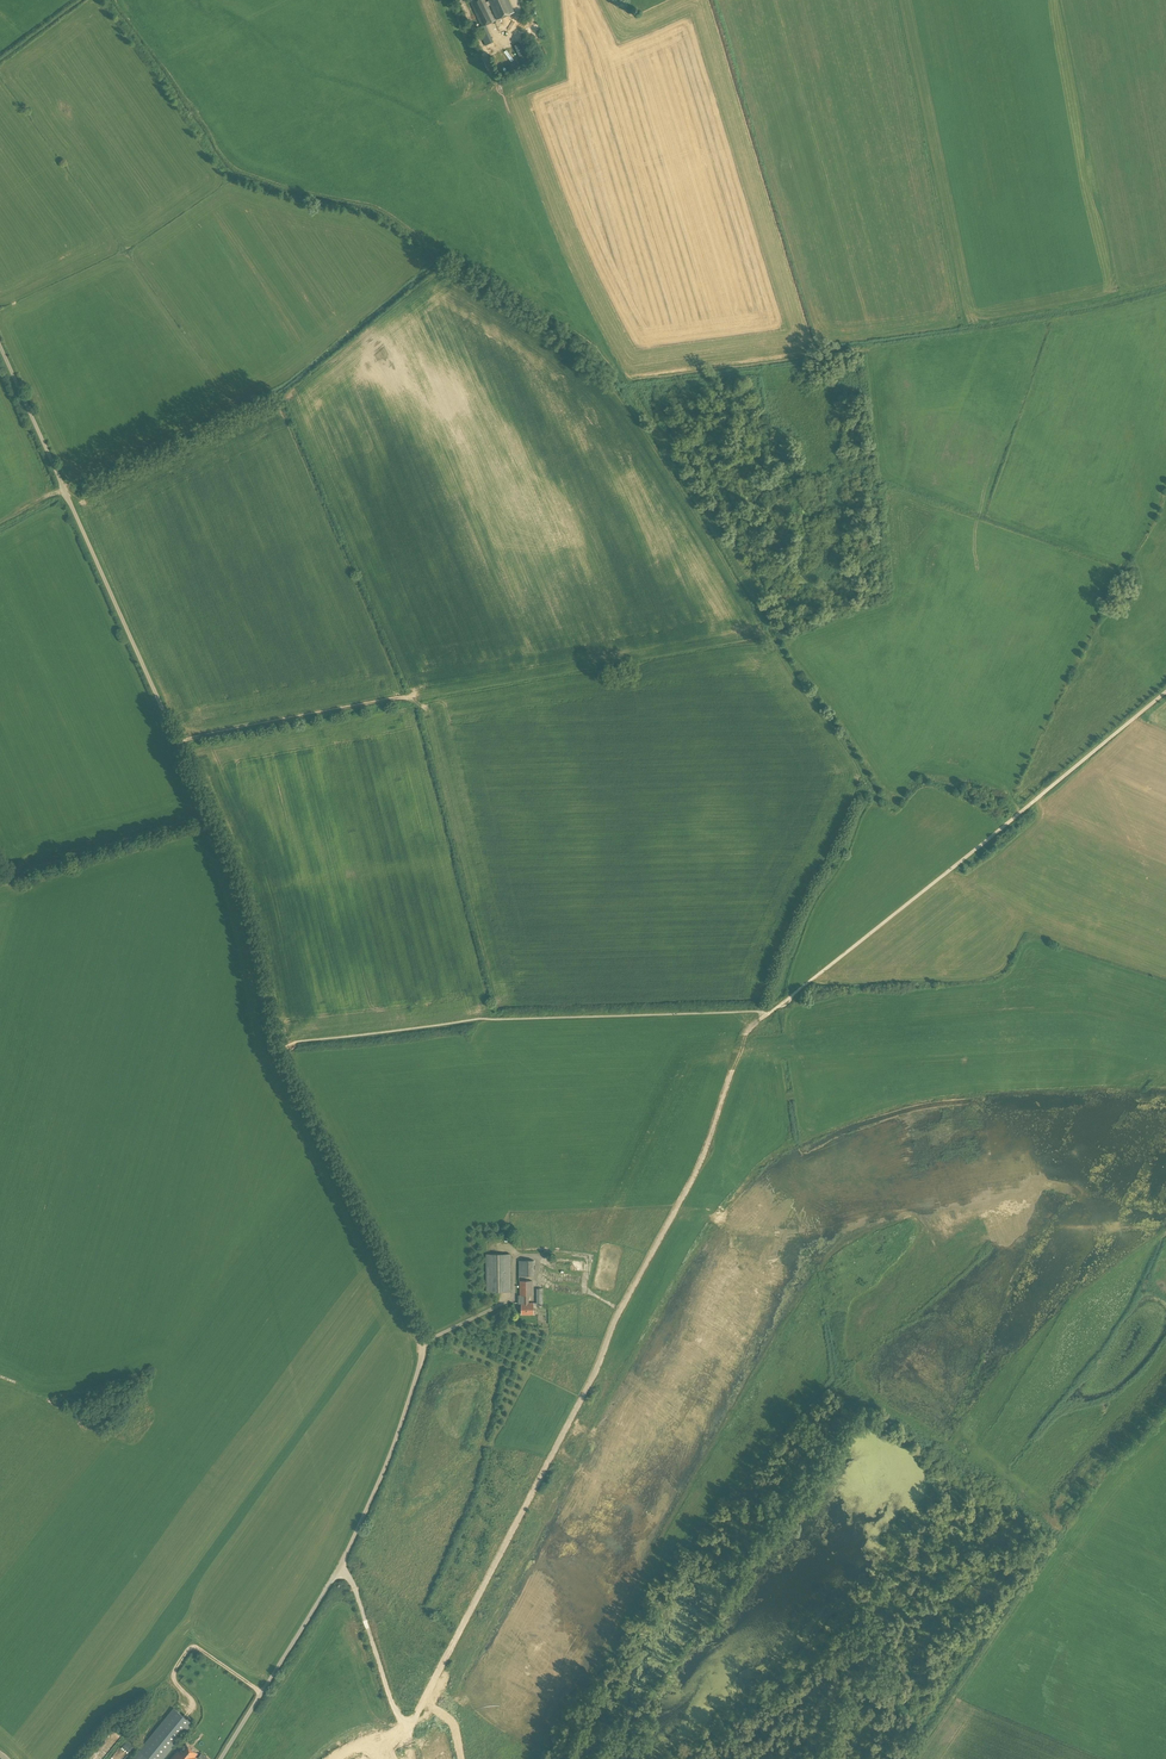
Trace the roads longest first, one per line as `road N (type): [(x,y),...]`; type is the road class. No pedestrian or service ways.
road 1 (track): [(771,1011),(742,1040),(703,1157),(411,1724)]
road 2 (unclassified): [(275,1051),(411,1314),(422,1352),(399,1428),(337,1572),(221,1758)]
road 3 (unclassified): [(275,1051),(231,866),(0,348)]
road 4 (track): [(421,707),(400,698),(177,742)]
road 5 (track): [(411,1724),(393,1710),(353,1587),(337,1572)]

